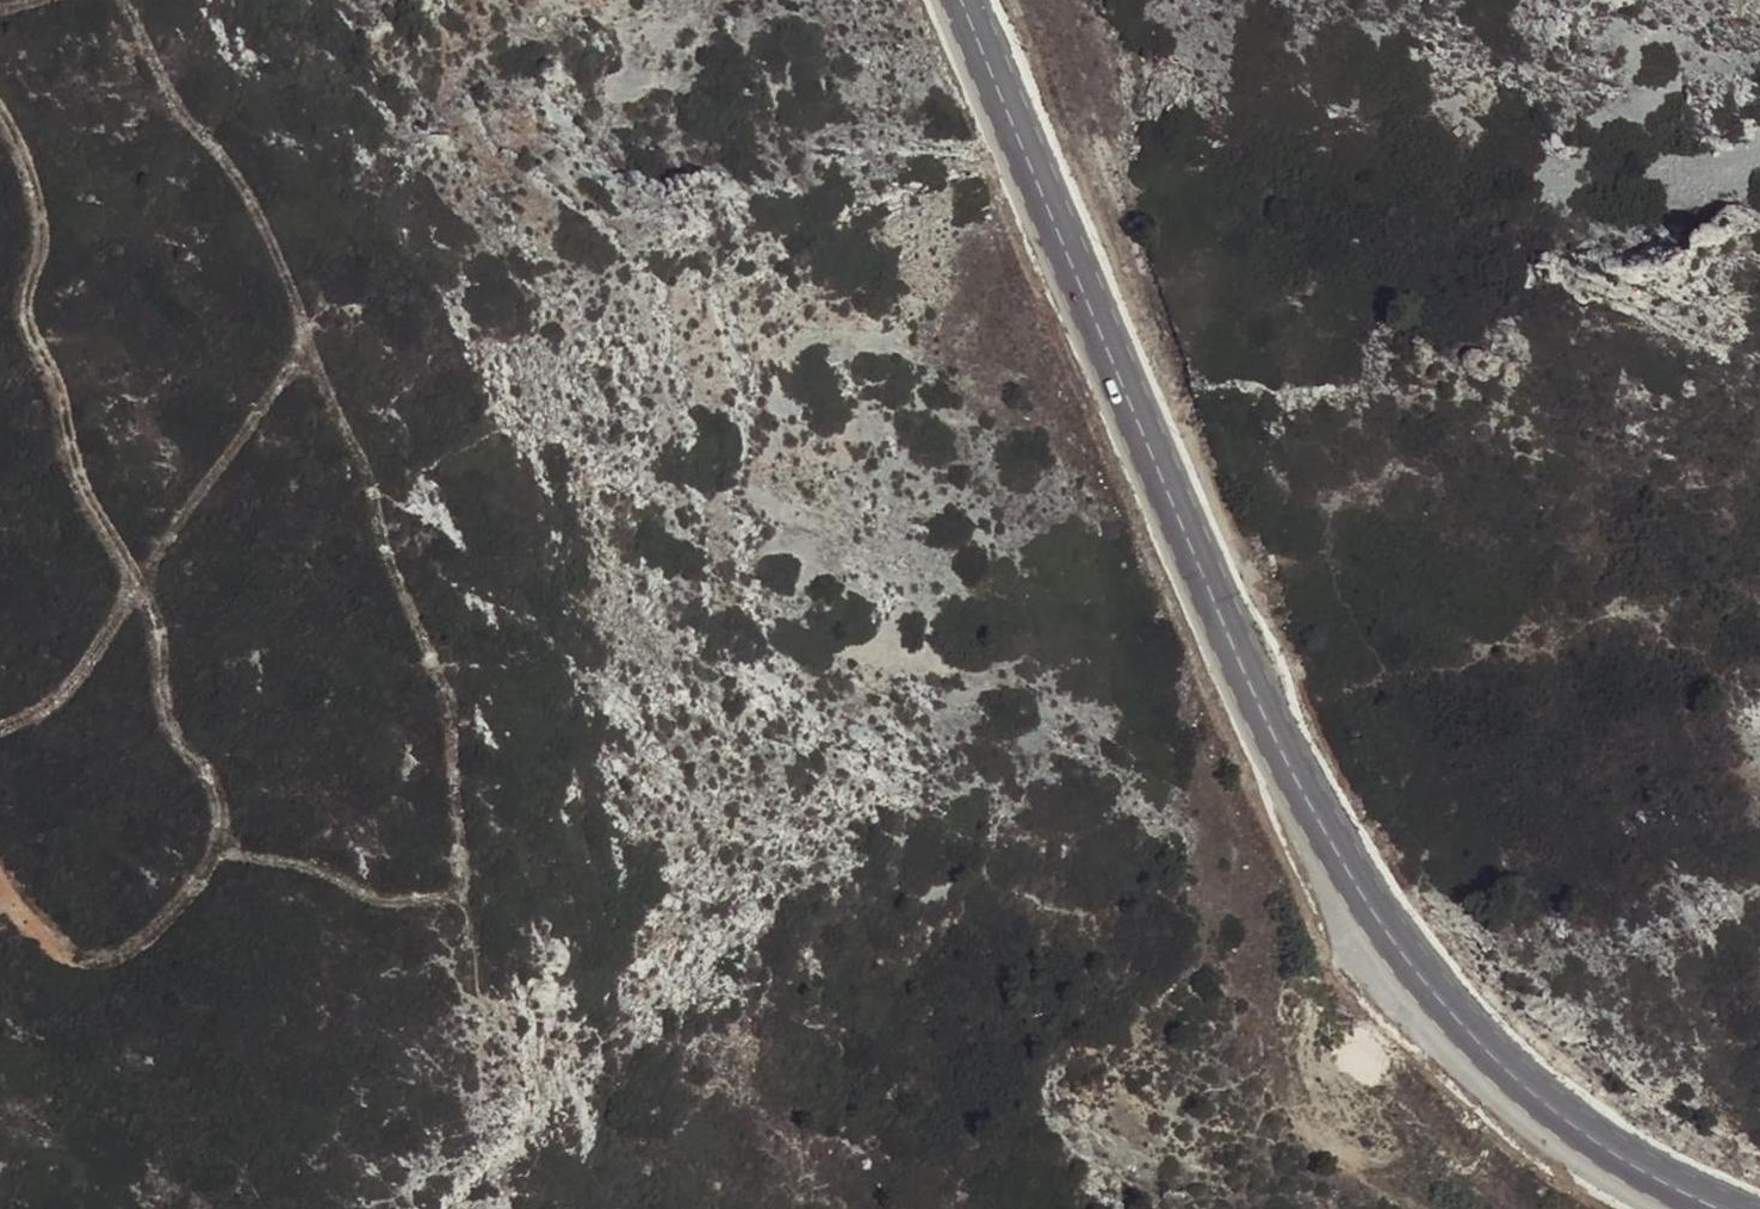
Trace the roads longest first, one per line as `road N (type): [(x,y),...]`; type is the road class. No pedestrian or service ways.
road 1 (primary): [(967,0),(1254,675),(1378,907),(1529,1092),(1631,1172),(1703,1208)]
road 2 (track): [(0,110),(48,226),(30,302),(45,363),(83,450),(93,520),(166,661),(174,726),(219,778),(229,844),(183,889),(148,947),(90,962),(37,932),(0,874)]

